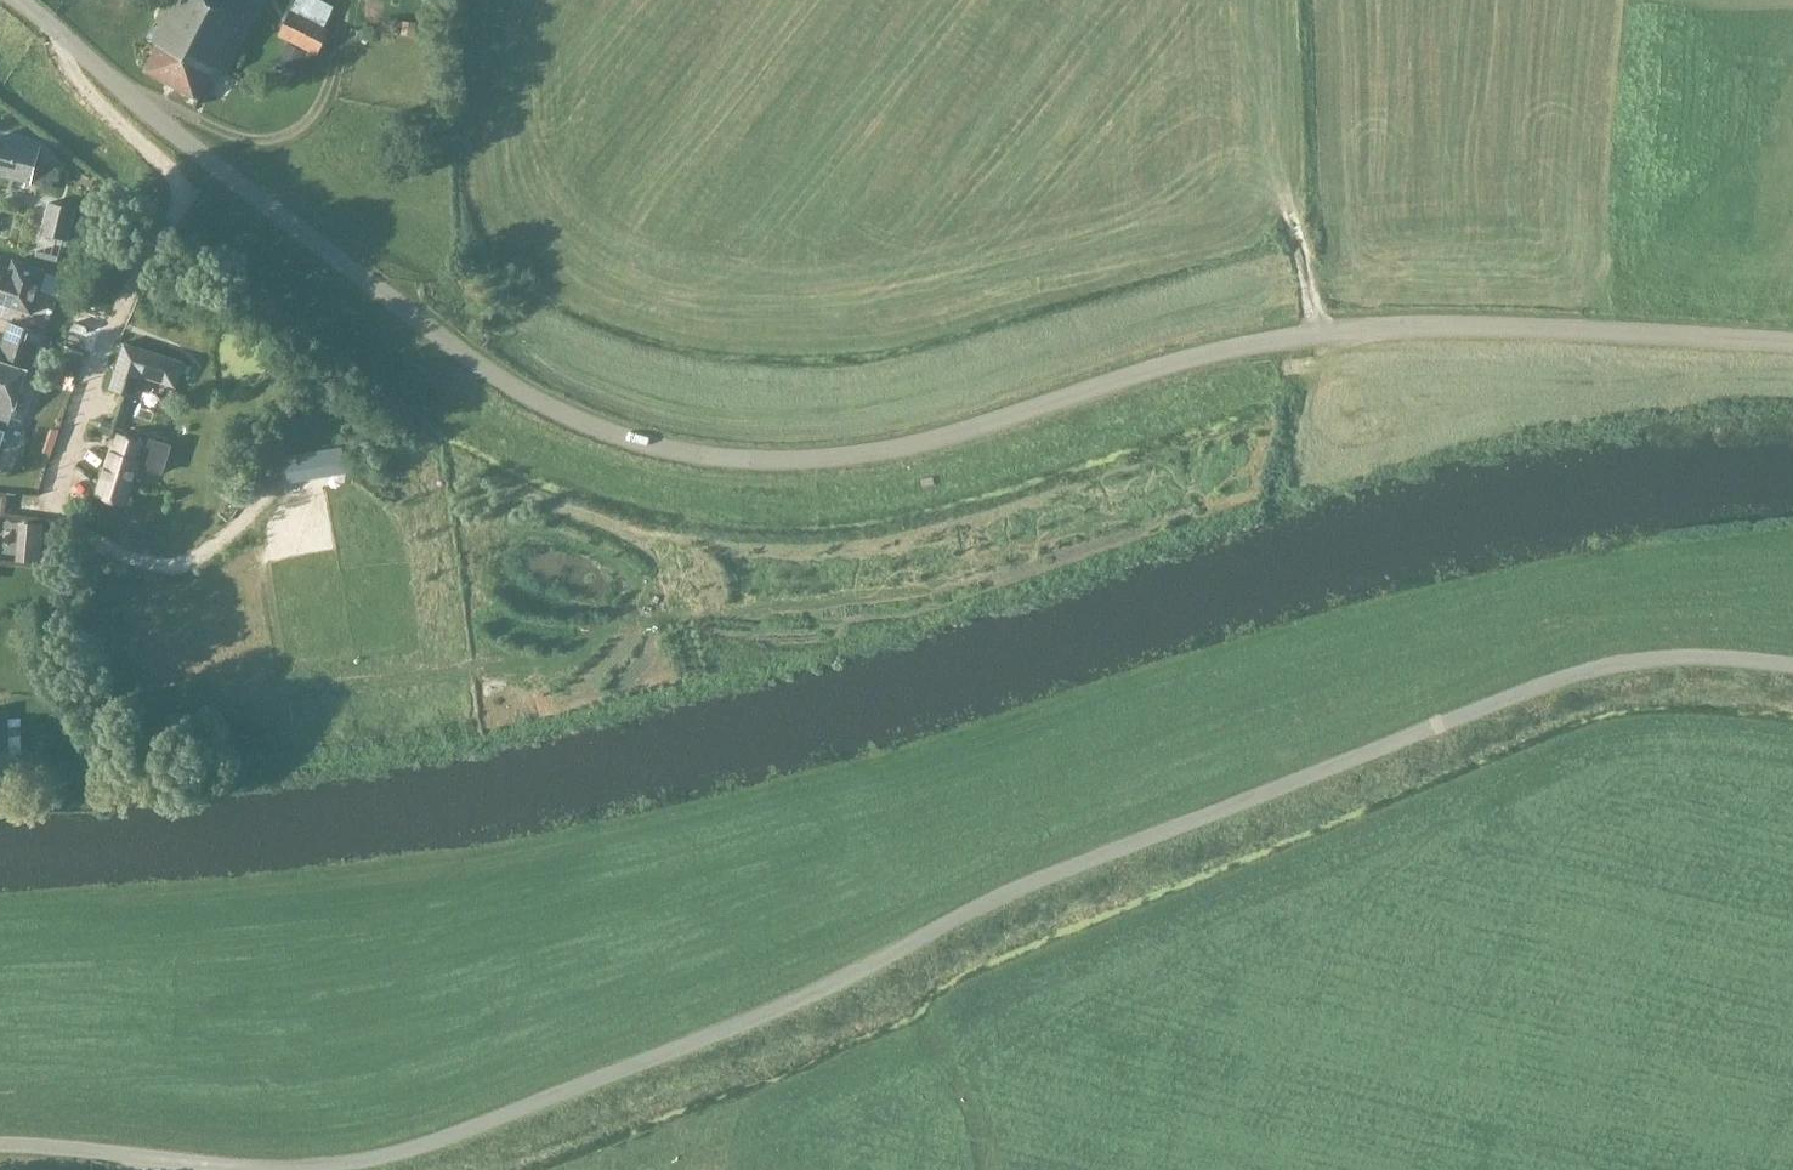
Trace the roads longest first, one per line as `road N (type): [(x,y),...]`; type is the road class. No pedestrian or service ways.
road 1 (unclassified): [(22,0),(226,173),(464,354),(573,419),(667,449),(789,459),(897,447),(1190,359),(1361,329),(1792,341)]
road 2 (unclassified): [(0,1147),(287,1168),(386,1154),(789,1003),(1028,882),(1569,674),(1703,656),(1792,665)]

